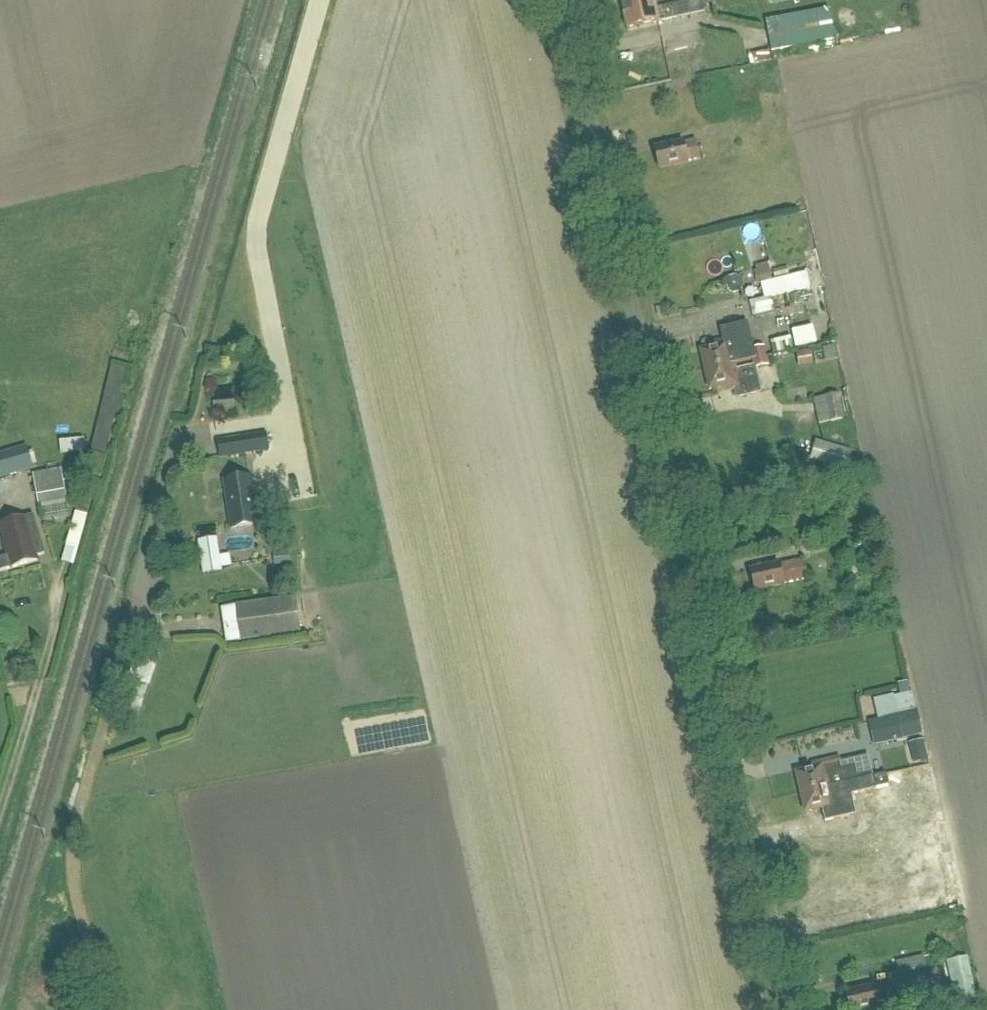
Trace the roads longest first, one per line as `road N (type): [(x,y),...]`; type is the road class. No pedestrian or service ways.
road 1 (unclassified): [(792,1009),(564,0)]
road 2 (track): [(106,1009),(72,852),(129,643)]
road 3 (track): [(0,809),(54,627)]

